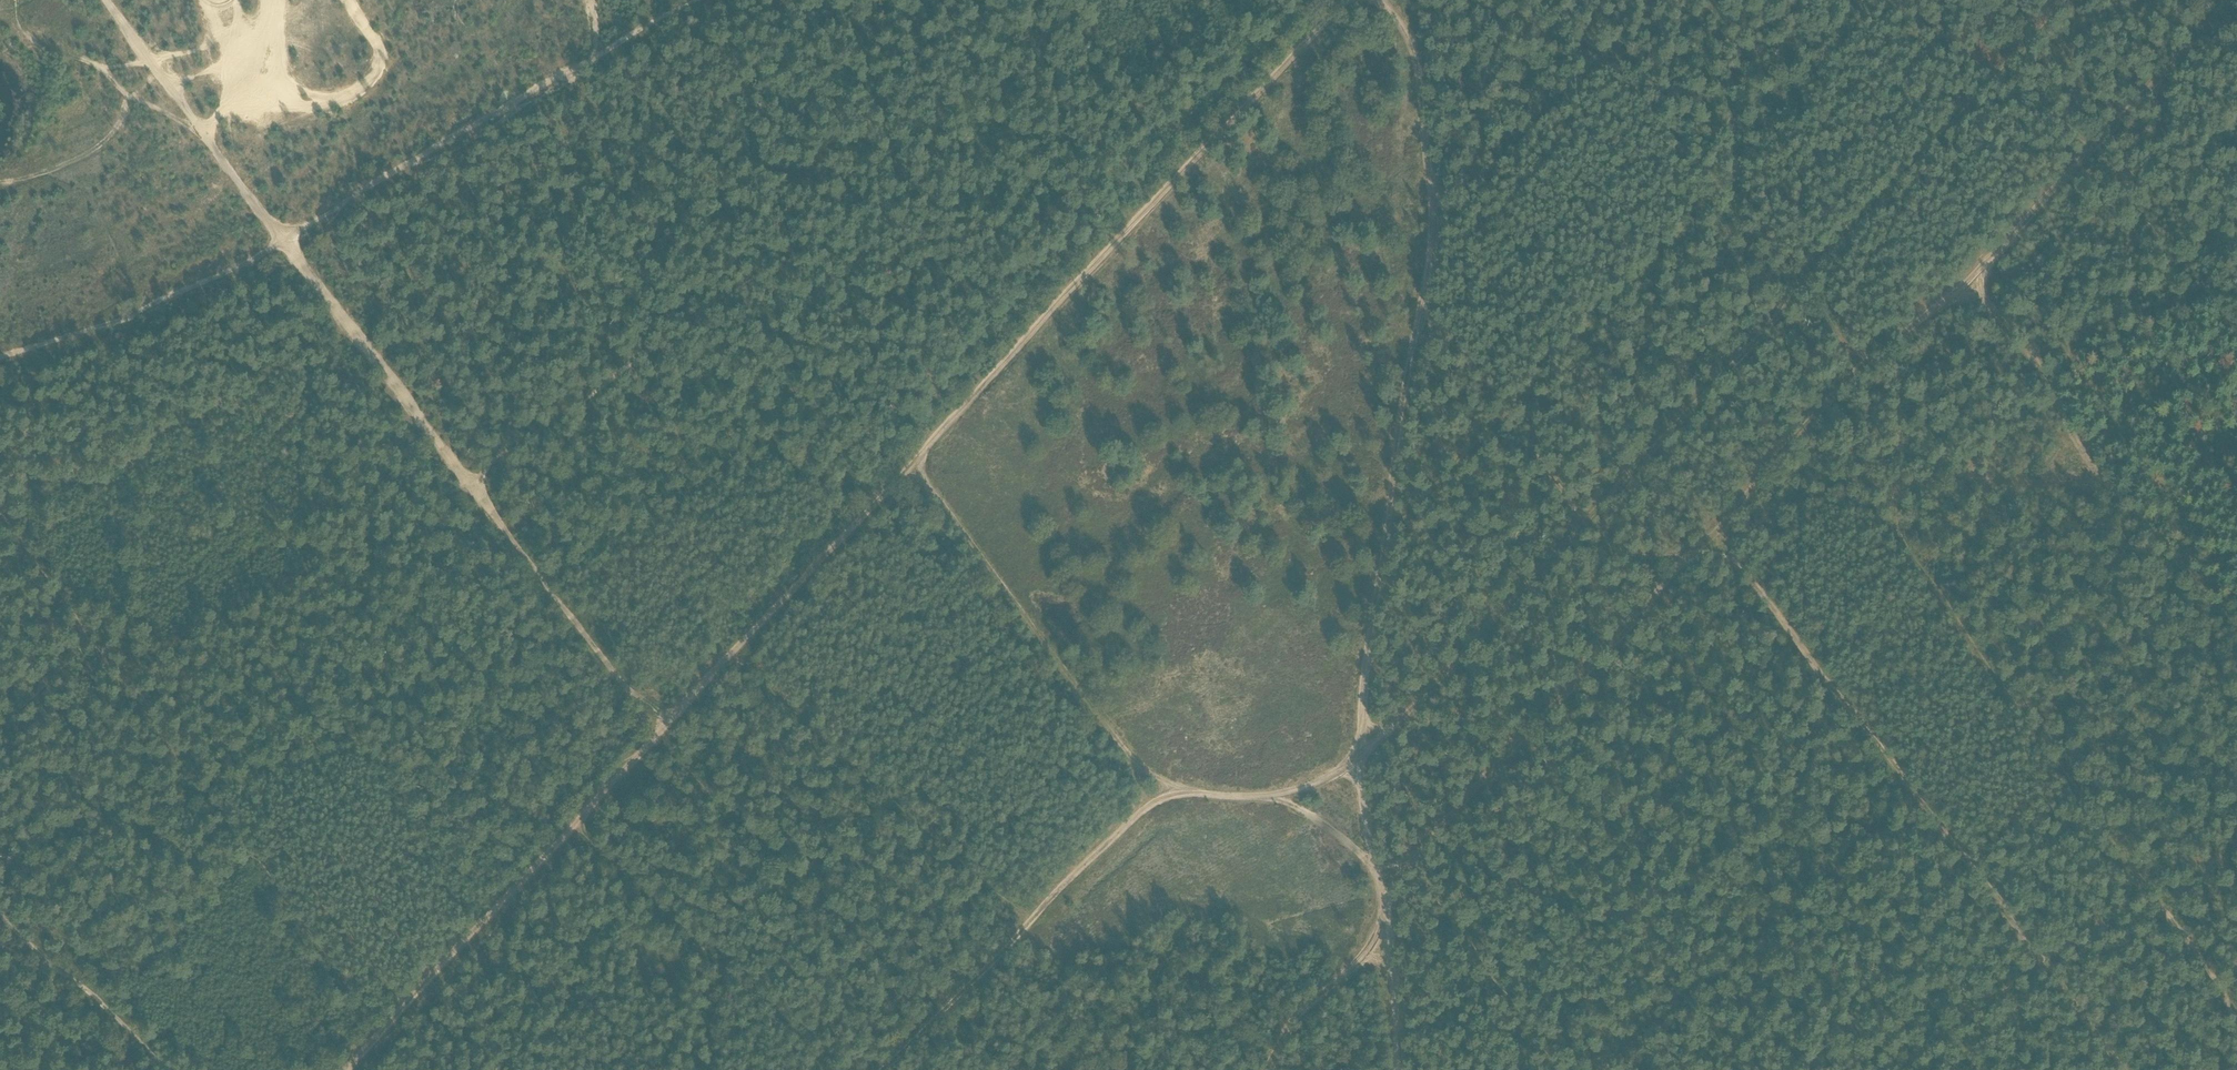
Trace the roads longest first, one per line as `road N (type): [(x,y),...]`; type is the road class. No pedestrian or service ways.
road 1 (track): [(0,512),(77,615),(89,645),(383,1026),(657,733),(467,481),(740,285),(830,246),(870,237),(939,244),(961,234),(1070,164),(1139,93),(1209,80),(1264,21),(1305,0)]
road 2 (track): [(875,1069),(1165,790),(1221,801),(1285,799),(1343,766),(1361,742),(1427,691),(2071,0)]
road 3 (track): [(2236,987),(2217,949),(2159,896),(2057,968),(1731,537),(1710,539),(1451,816),(1426,858),(1457,923),(1567,1069)]
road 4 (track): [(657,733),(1336,0)]
road 5 (track): [(1380,0),(1417,35),(1428,220),(1361,742)]
road 6 (track): [(1712,538),(1991,259),(2228,0)]
road 7 (track): [(103,0),(467,481)]
road 8 (track): [(1964,283),(2039,368),(2066,434),(2236,631)]
road 9 (track): [(1165,790),(1138,768),(910,460)]
road 10 (track): [(1620,70),(1870,373)]
road 11 (track): [(2114,0),(2161,42),(2149,122),(2127,171),(2149,216),(2236,325)]
road 12 (track): [(351,201),(82,336),(0,360)]
road 13 (track): [(1408,1069),(1362,798),(1361,742)]
road 14 (track): [(596,59),(351,201)]
road 15 (track): [(166,1069),(0,918)]
road 16 (track): [(104,69),(125,94),(118,129),(93,152),(0,184)]
road 17 (track): [(1548,0),(1620,70),(1686,0)]
road 18 (track): [(1262,1069),(1281,1037),(1333,980),(1384,941)]
road 19 (track): [(16,0),(21,32),(34,45),(104,69),(149,59)]
road 20 (track): [(1426,858),(1381,873),(1285,799)]
road 21 (track): [(2057,968),(2132,1069)]
road 22 (track): [(0,733),(89,645)]

